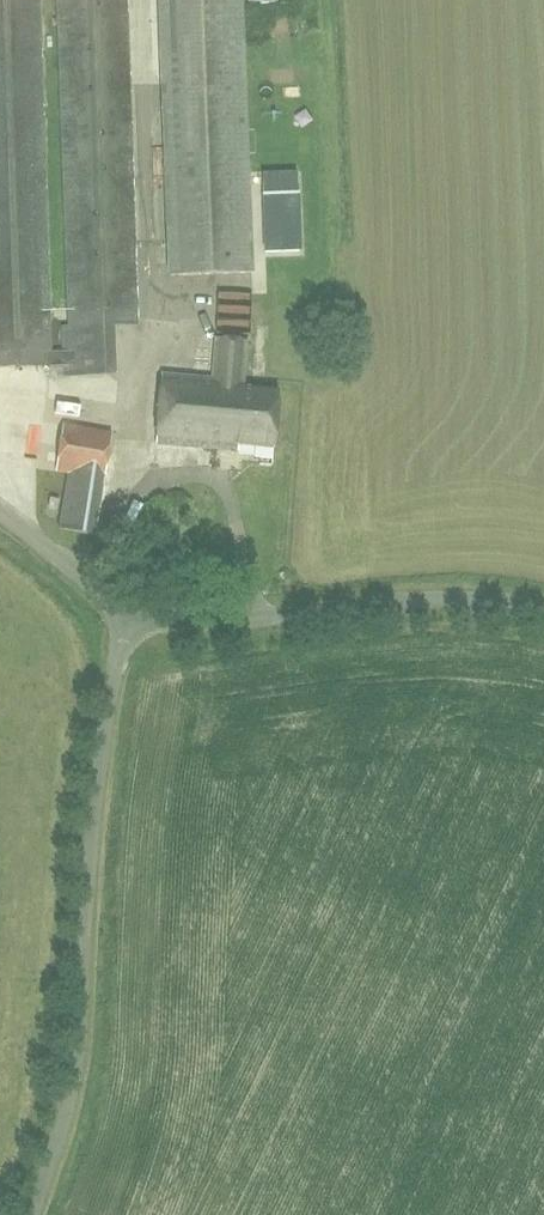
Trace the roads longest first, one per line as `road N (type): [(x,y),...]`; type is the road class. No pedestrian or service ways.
road 1 (unclassified): [(32,1214),(79,1042),(92,816),(132,613)]
road 2 (unclassified): [(132,613),(208,621),(417,598),(543,608)]
road 3 (unclassified): [(0,509),(132,613)]

